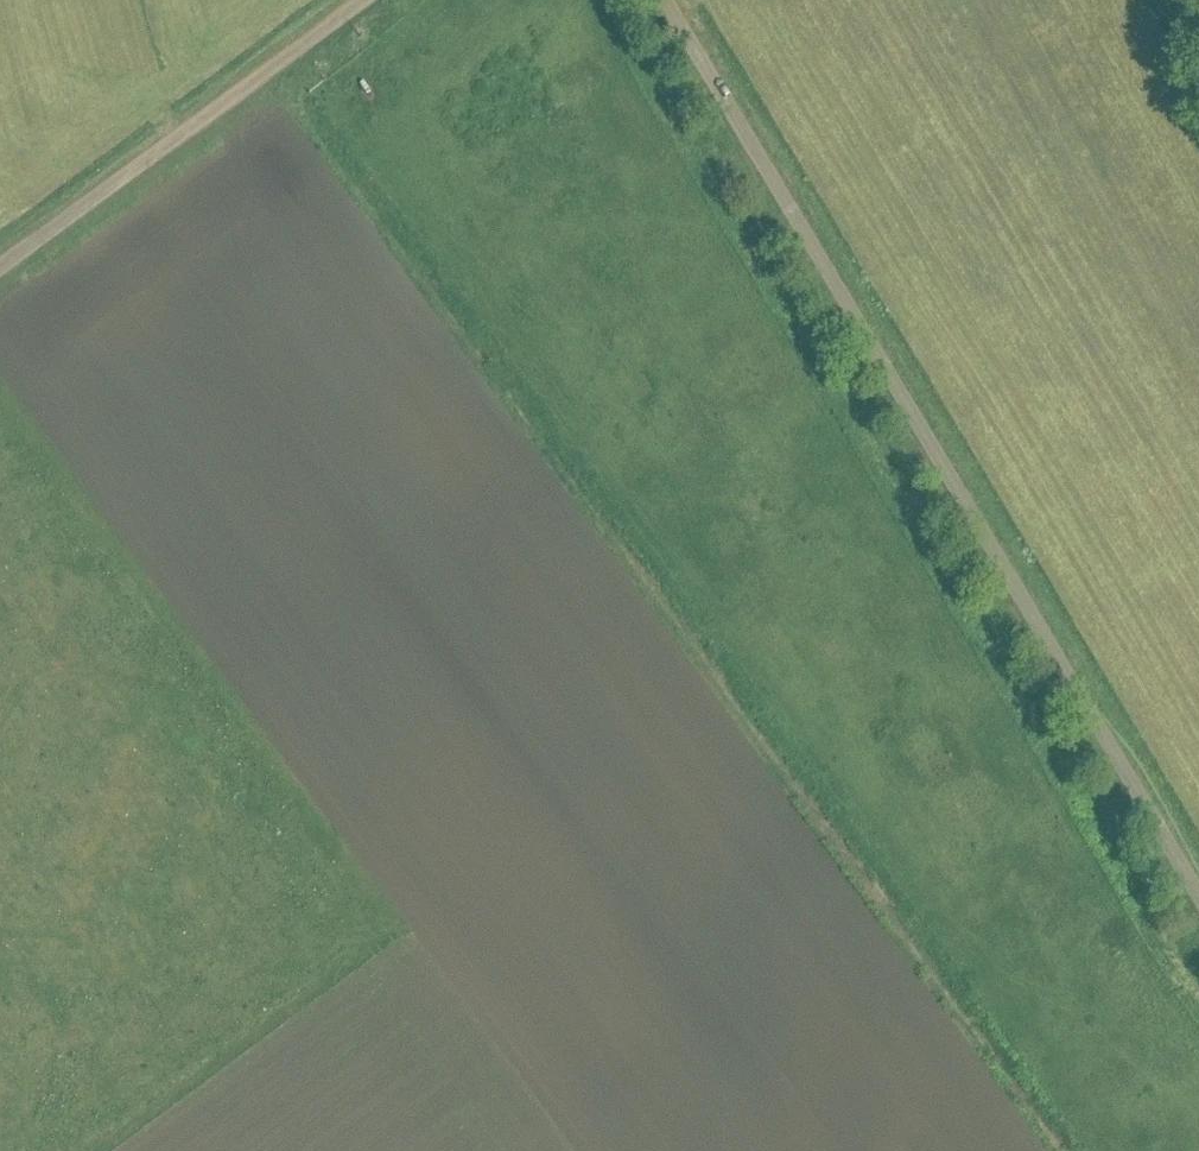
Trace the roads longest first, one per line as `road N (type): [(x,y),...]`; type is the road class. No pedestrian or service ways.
road 1 (unclassified): [(664,0),(1198,897)]
road 2 (unclassified): [(0,263),(356,0)]

